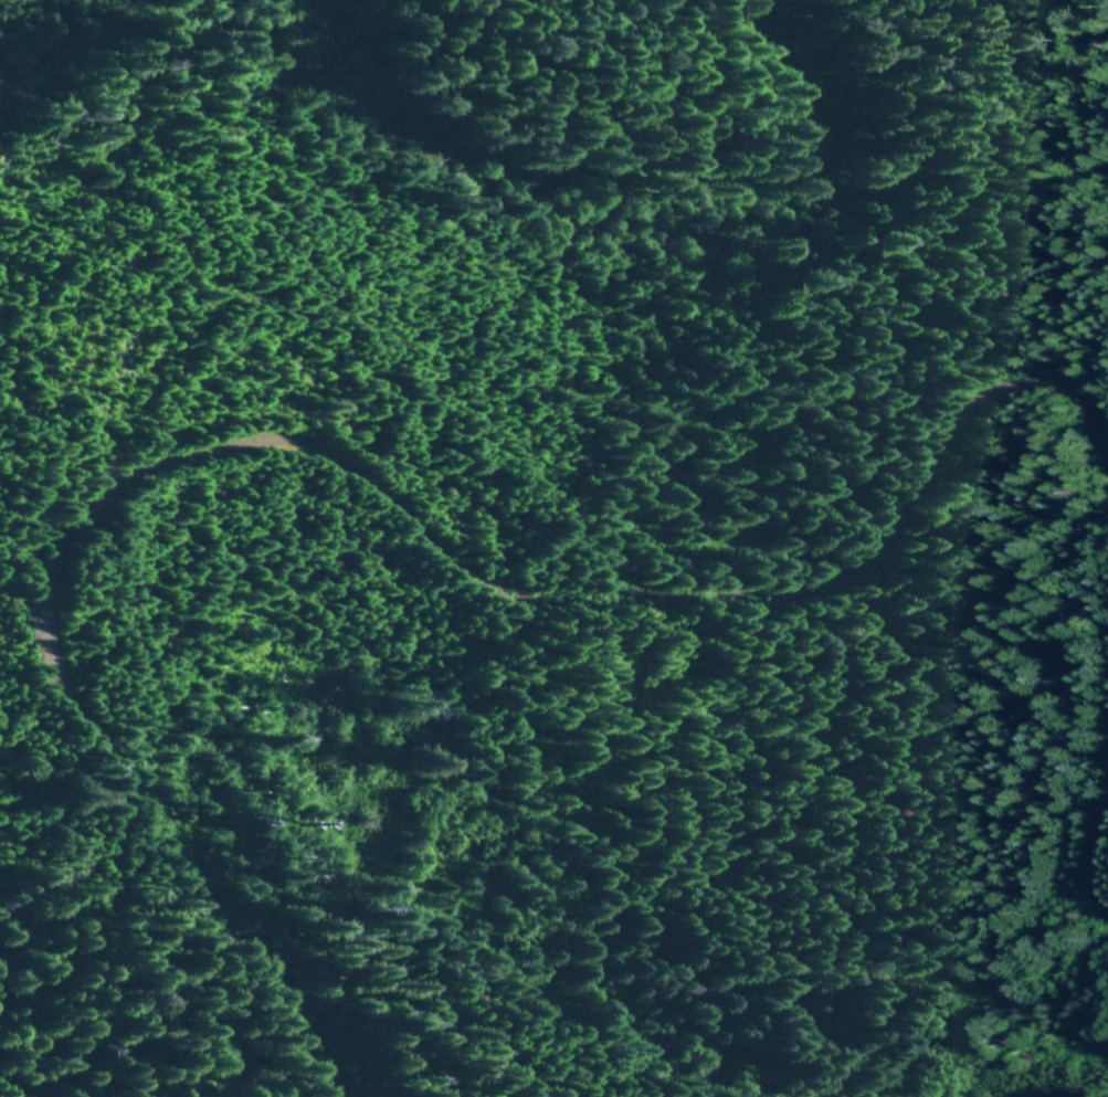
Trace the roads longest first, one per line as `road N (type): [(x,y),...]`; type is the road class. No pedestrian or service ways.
road 1 (track): [(343,1096),(292,989),(52,674),(35,572),(93,494),(250,431),(353,474),(493,589),(826,587),(888,525),(1009,372),(1087,402),(1107,488)]

